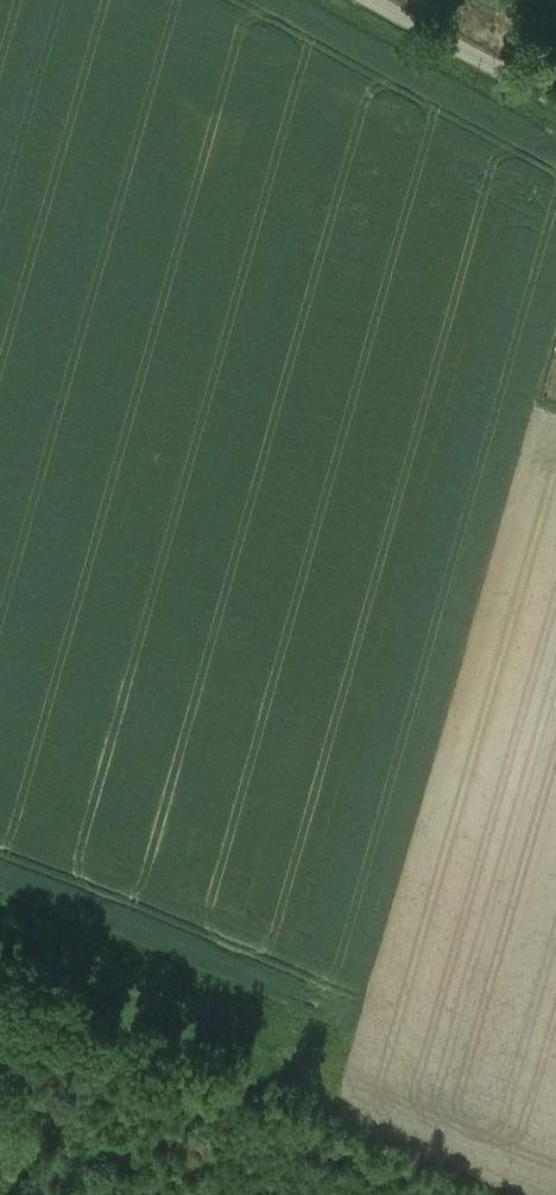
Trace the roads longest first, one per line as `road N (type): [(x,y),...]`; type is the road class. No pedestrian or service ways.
road 1 (unclassified): [(385,0),(555,93)]

